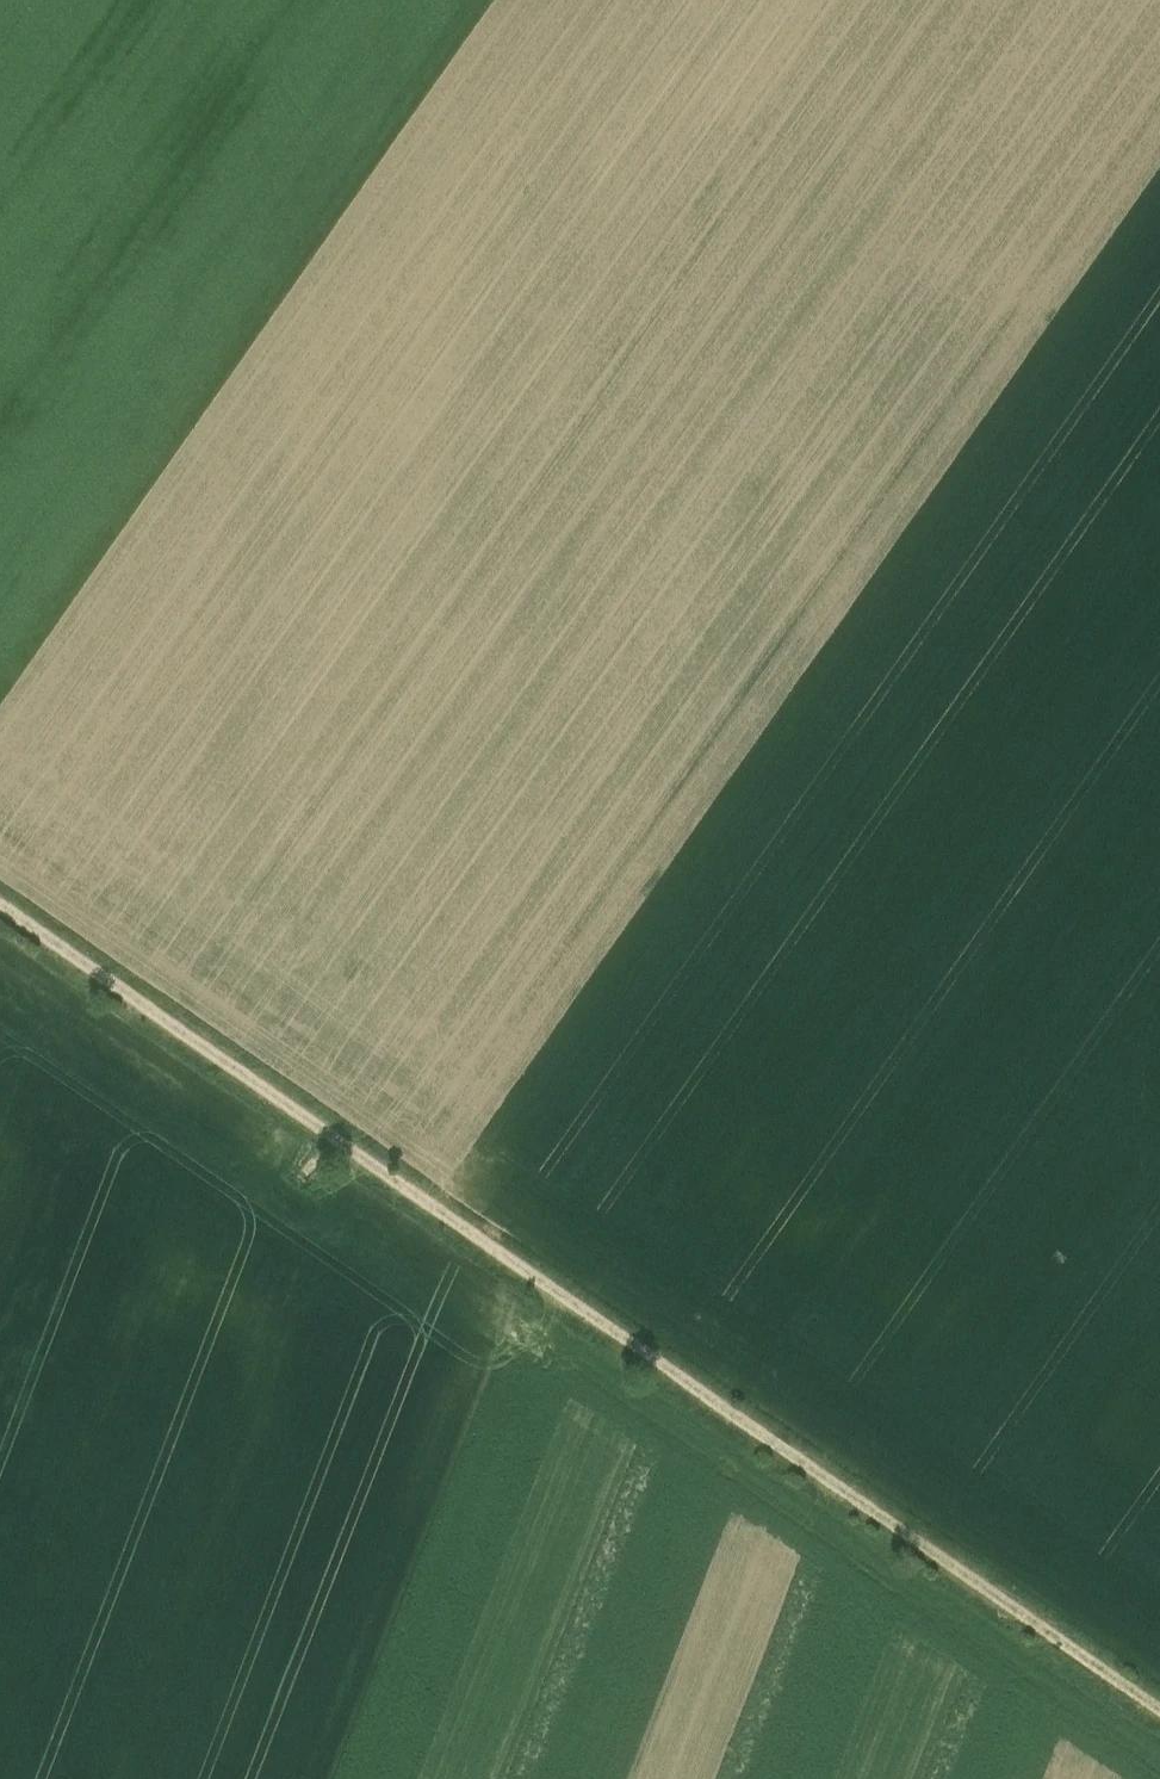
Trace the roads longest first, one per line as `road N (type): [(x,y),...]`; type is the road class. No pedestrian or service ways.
road 1 (track): [(0,905),(1159,1710)]

